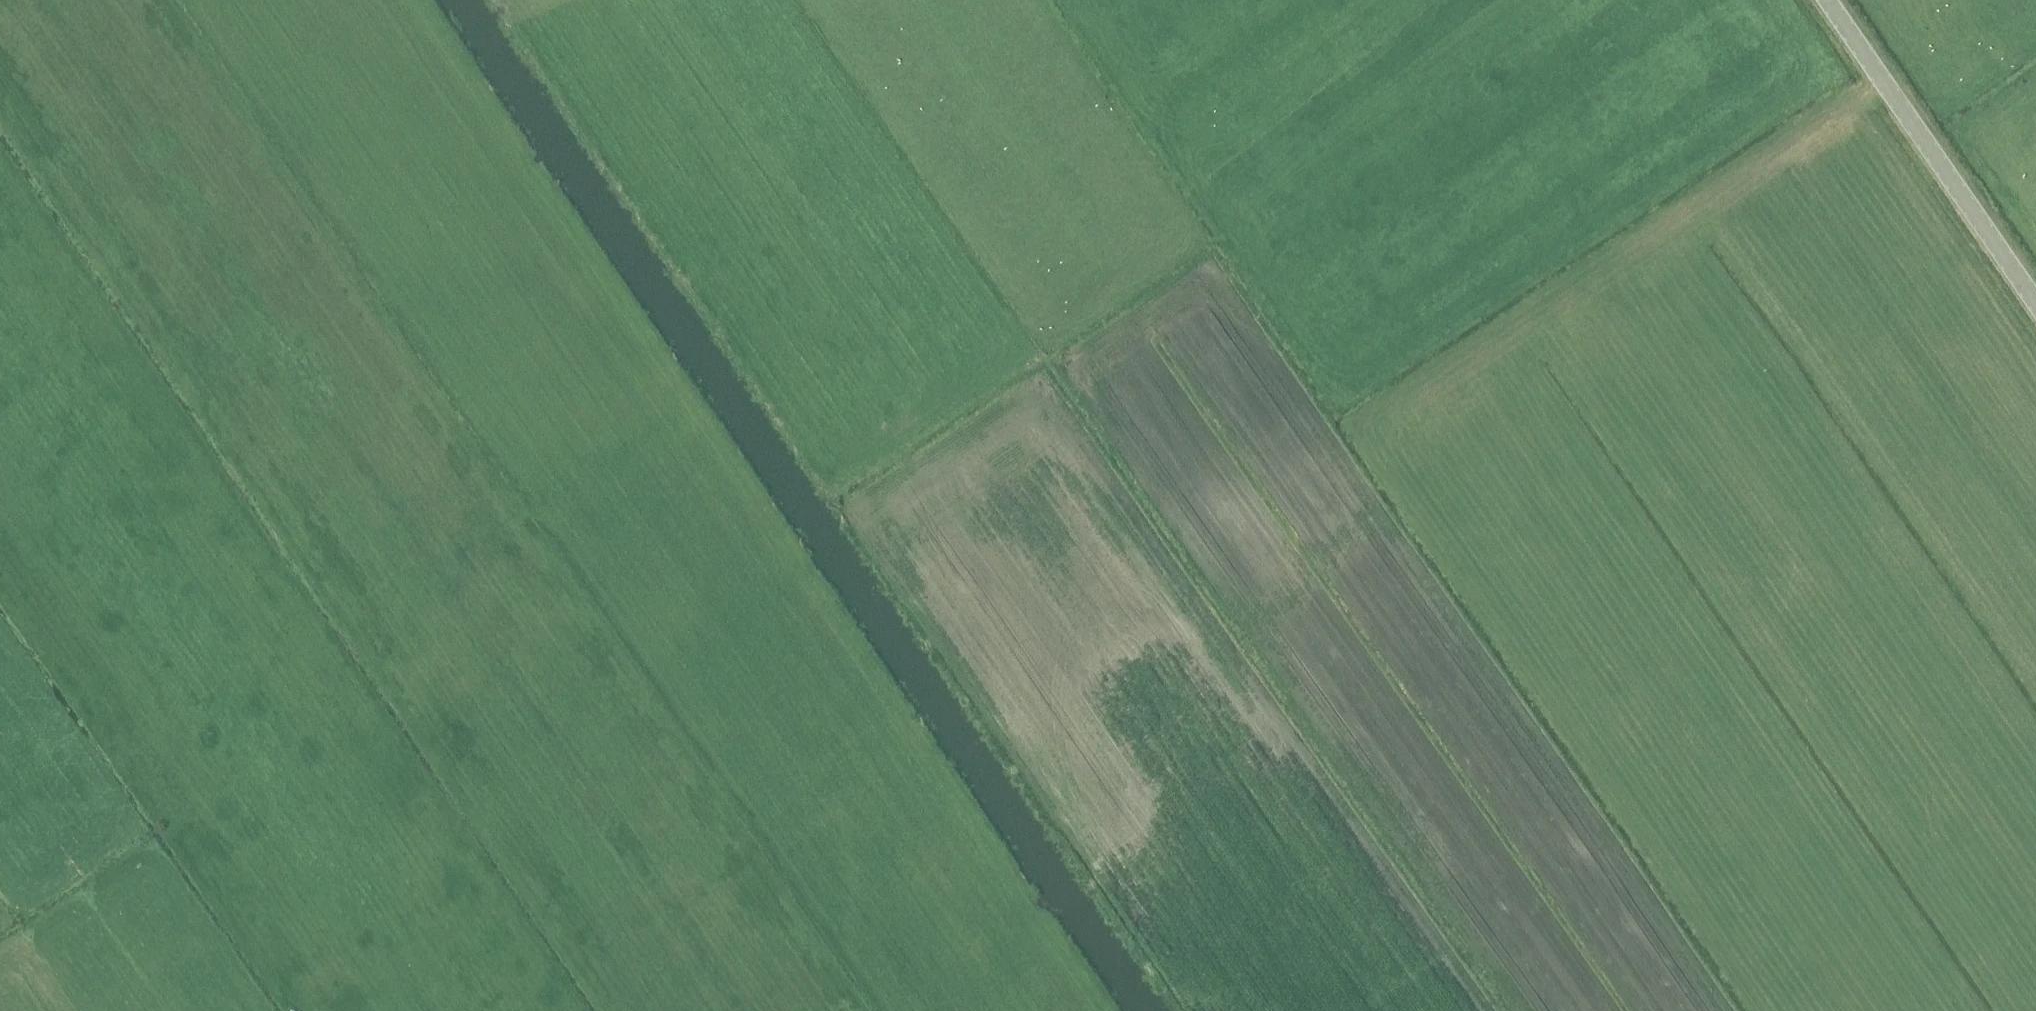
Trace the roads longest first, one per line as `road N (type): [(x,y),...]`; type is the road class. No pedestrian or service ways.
road 1 (unclassified): [(2035,303),(1828,0)]

